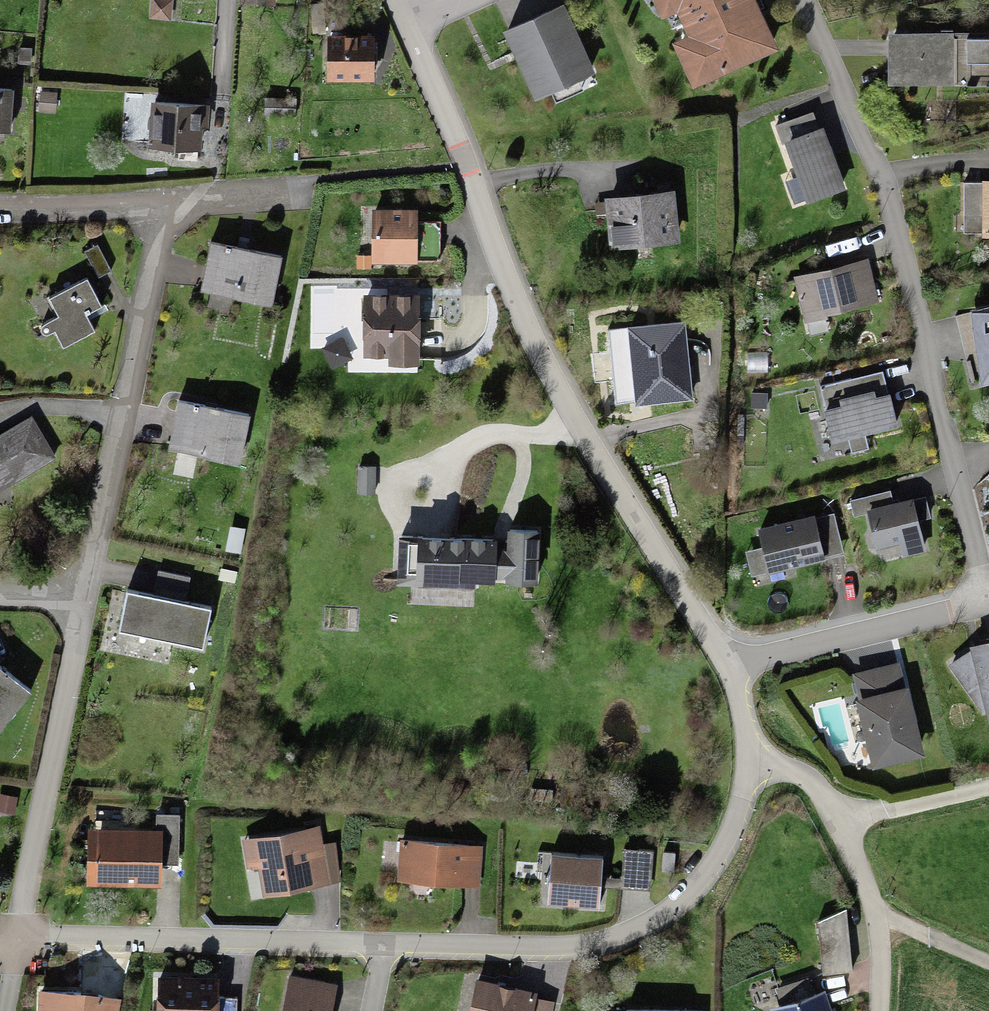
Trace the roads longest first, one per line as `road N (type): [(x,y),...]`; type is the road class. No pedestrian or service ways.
road 1 (residential): [(407,27),(532,342),(729,667)]
road 2 (residential): [(799,0),(887,192),(986,605)]
road 3 (residential): [(748,766),(740,804),(704,875),(637,928),(548,949),(385,946)]
road 4 (residential): [(165,201),(84,596)]
road 5 (residential): [(385,946),(15,945)]
road 6 (residential): [(84,596),(15,945)]
road 7 (residential): [(986,605),(729,667)]
road 8 (residential): [(834,817),(877,916),(877,1010)]
road 9 (residential): [(165,201),(0,211)]
road 10 (residential): [(834,817),(988,787)]
road 11 (residential): [(306,189),(165,201)]
road 12 (track): [(877,916),(988,965)]

